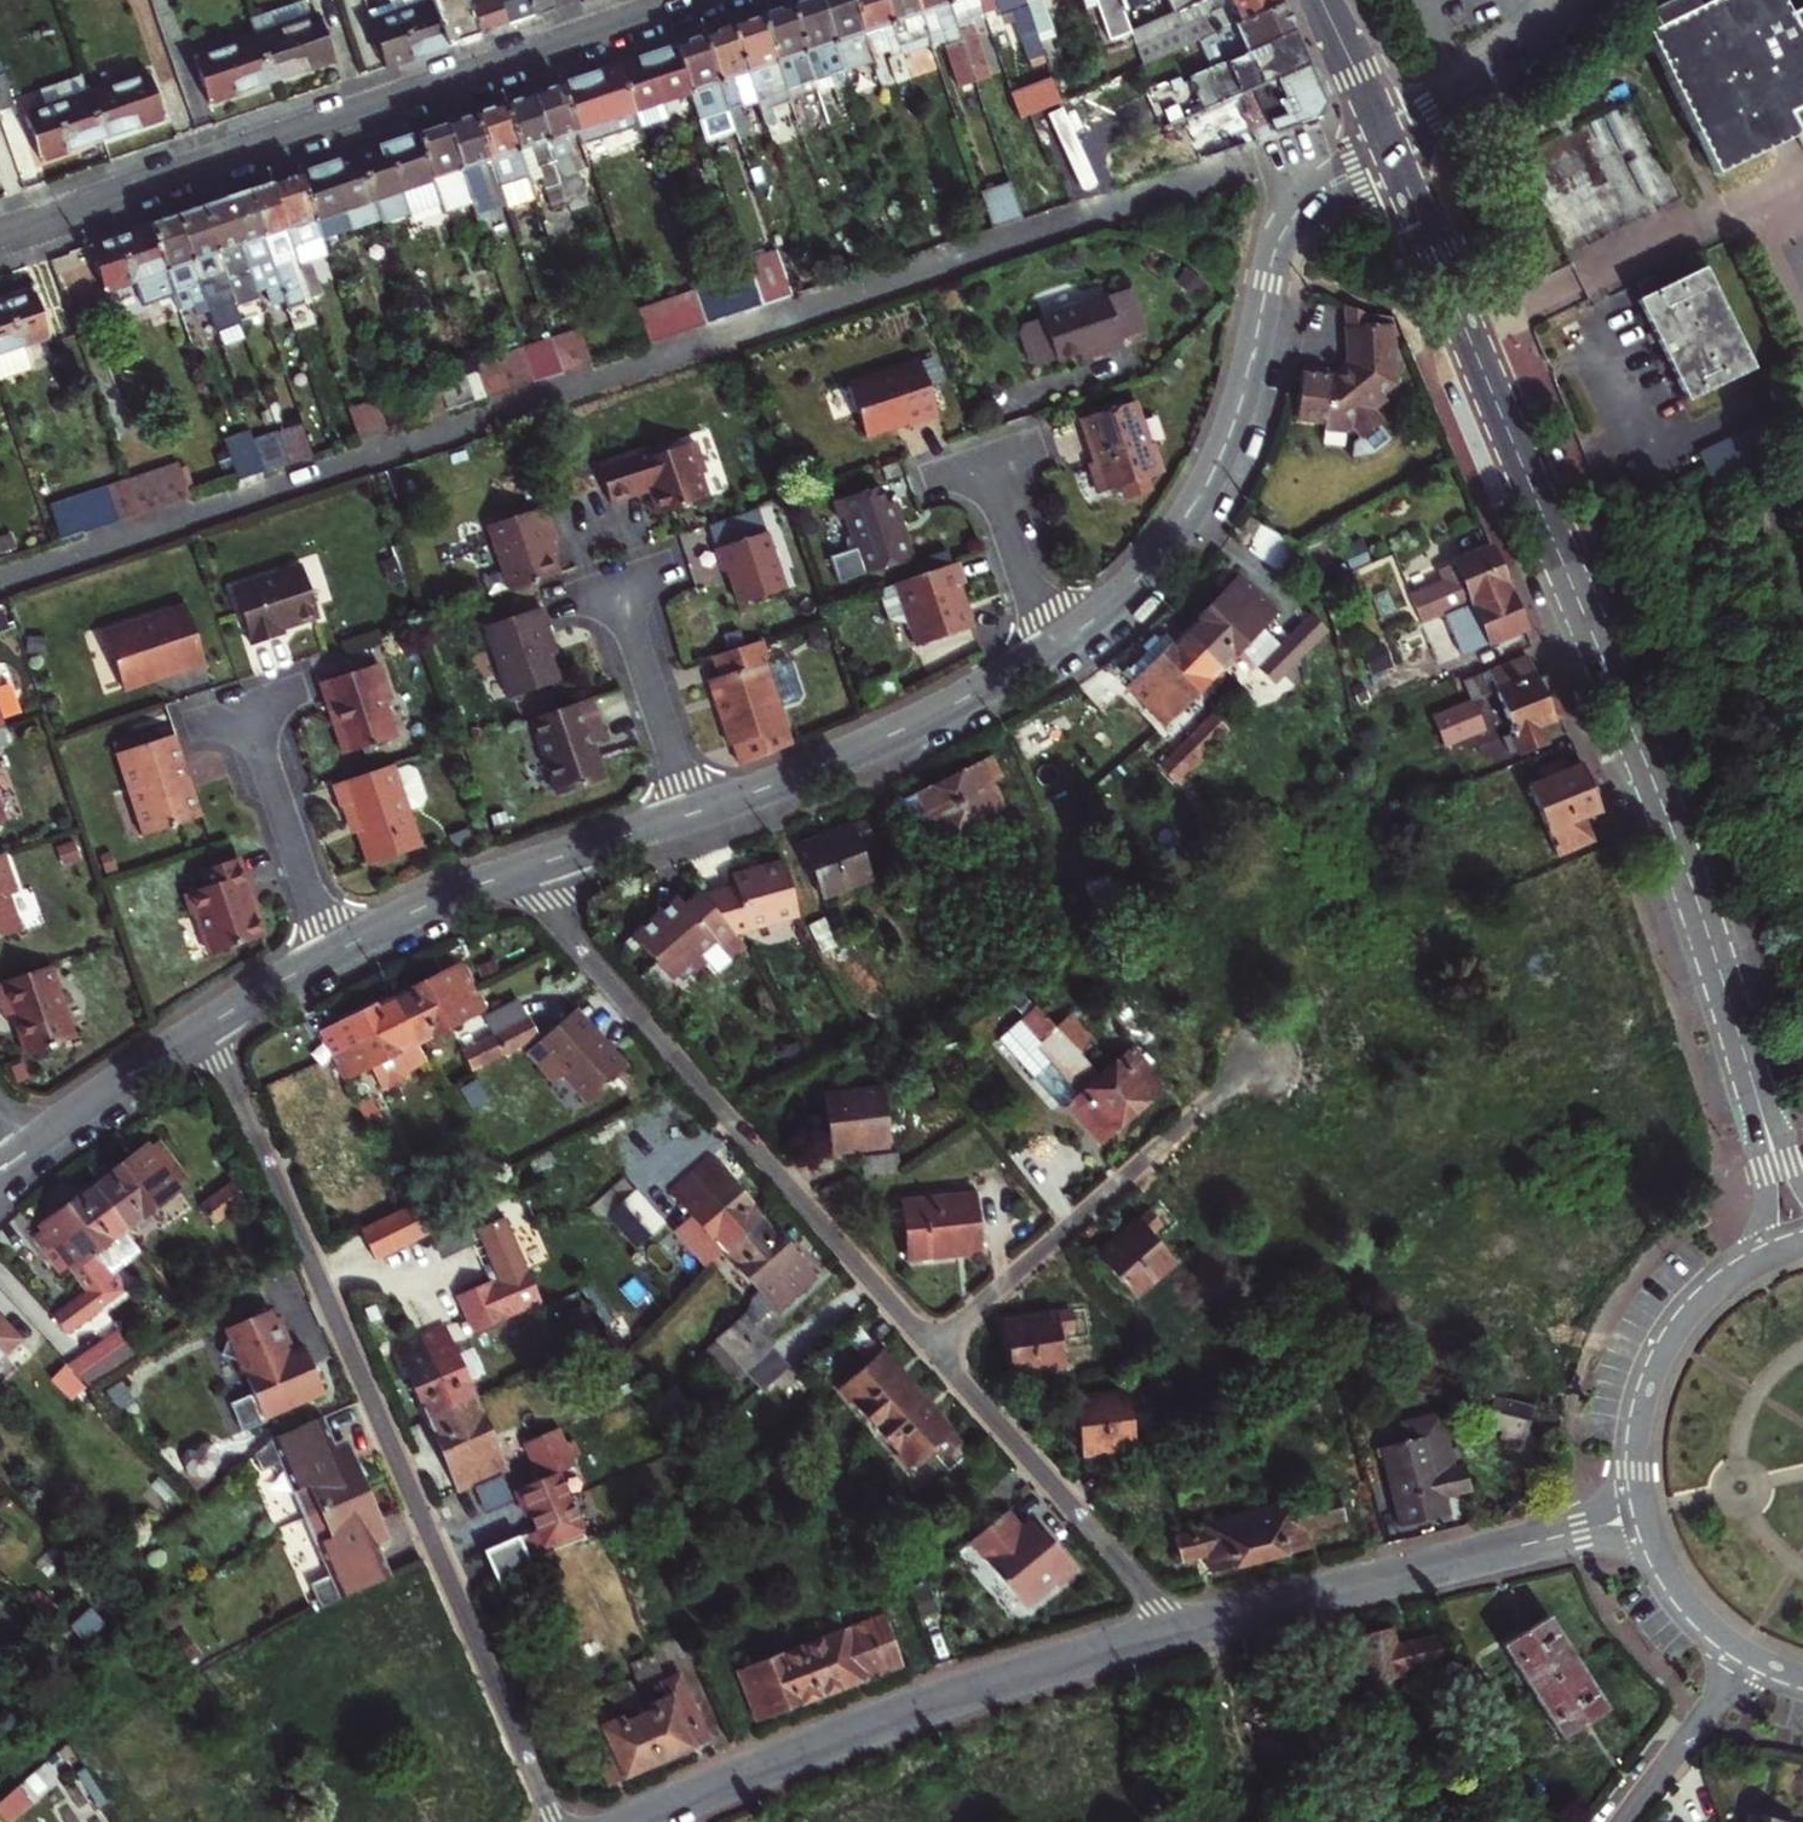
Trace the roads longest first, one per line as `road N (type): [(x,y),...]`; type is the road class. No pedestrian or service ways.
road 1 (residential): [(1290,222),(1276,171),(1242,163),(0,582)]
road 2 (residential): [(204,1023),(553,1821)]
road 3 (residential): [(0,232),(688,0)]
road 4 (tertiary): [(1762,1113),(1676,839),(1536,498)]
road 5 (residential): [(516,871),(936,1350)]
road 6 (residential): [(1183,1632),(895,1719),(645,1821)]
road 7 (residential): [(1290,222),(1244,391),(1195,504),(1137,581),(1052,647)]
road 8 (residential): [(1640,1516),(1183,1632)]
road 9 (residential): [(1251,1065),(936,1350)]
road 10 (residential): [(1052,647),(898,730),(692,813)]
road 11 (residential): [(936,1350),(1183,1632)]
road 12 (tertiary): [(1392,155),(1536,498)]
road 13 (tertiary): [(1746,1263),(1683,1318),(1651,1372),(1635,1433),(1640,1516)]
road 14 (residential): [(331,951),(251,716)]
road 15 (residential): [(692,813),(622,589)]
road 16 (residential): [(1385,138),(1460,92),(1572,0)]
road 17 (residential): [(204,1023),(25,1151)]
road 18 (residential): [(1626,1821),(1744,1657)]
road 19 (residential): [(516,871),(331,951)]
road 20 (residential): [(1052,647),(991,464)]
road 21 (residential): [(692,813),(516,871)]
road 22 (tertiary): [(1640,1516),(1678,1597),(1744,1657)]
road 23 (tertiary): [(1762,1113),(1764,1213),(1746,1263)]
road 24 (tertiary): [(1322,0),(1385,138)]
road 25 (residential): [(331,951),(204,1023)]
road 26 (residential): [(1392,155),(1333,182),(1290,222)]

